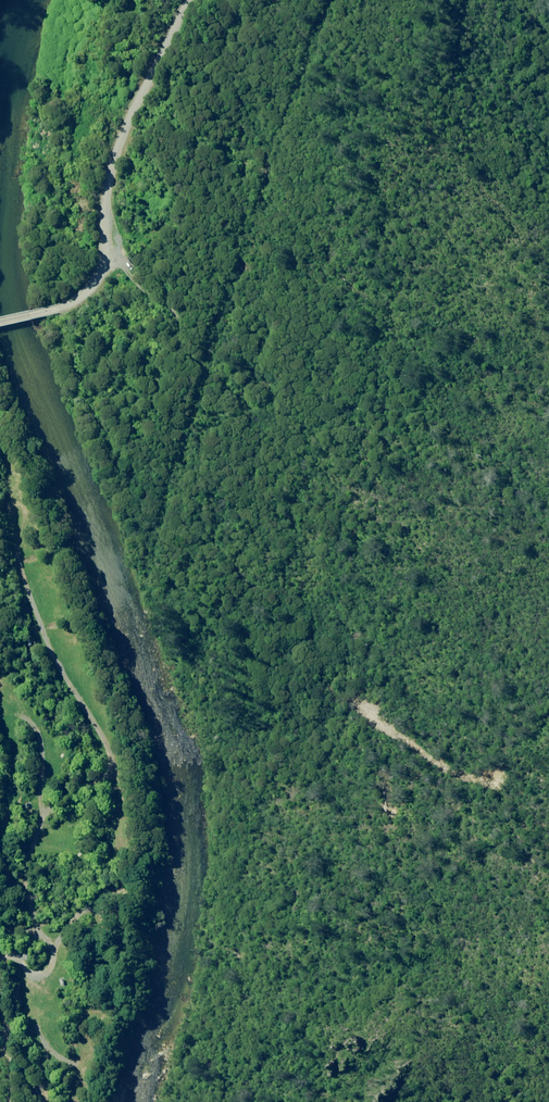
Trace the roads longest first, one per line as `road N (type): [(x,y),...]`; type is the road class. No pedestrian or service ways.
road 1 (unclassified): [(133,275),(174,313),(232,424),(254,446),(259,507),(242,580),(277,598),(301,717)]
road 2 (track): [(15,530),(26,586),(105,742),(117,796),(116,875),(87,913),(50,941)]
road 3 (unclassified): [(190,0),(116,159),(107,265)]
road 4 (track): [(36,724),(49,781),(27,869),(36,937)]
road 5 (unclassified): [(107,265),(77,303),(0,323)]
road 6 (track): [(0,958),(41,974),(54,946),(36,937),(23,954)]

